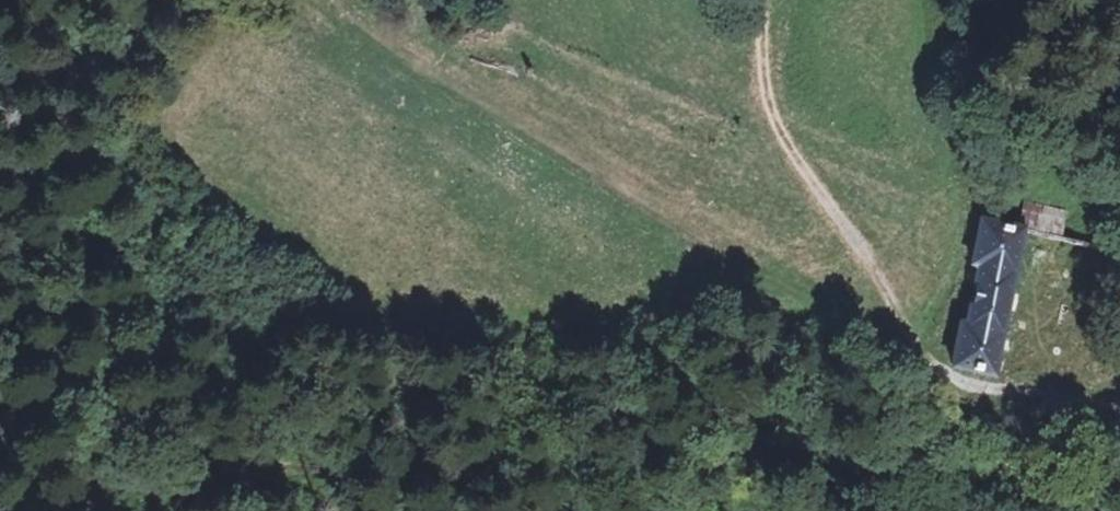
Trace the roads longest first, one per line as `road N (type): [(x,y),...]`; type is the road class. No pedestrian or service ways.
road 1 (track): [(1119,409),(231,464),(0,364)]
road 2 (track): [(340,0),(543,140),(923,361)]

